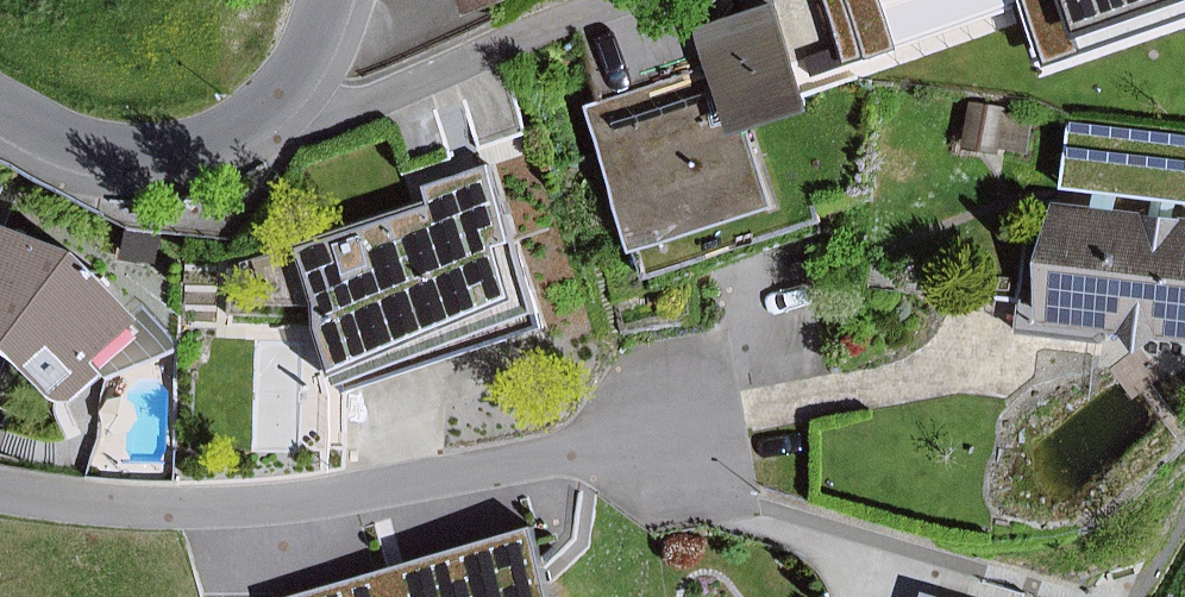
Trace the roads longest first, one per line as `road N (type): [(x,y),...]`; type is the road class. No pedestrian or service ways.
road 1 (residential): [(0,485),(137,501),(329,501),(435,486),(739,415)]
road 2 (residential): [(0,109),(129,159),(223,141),(291,93),(325,0)]

